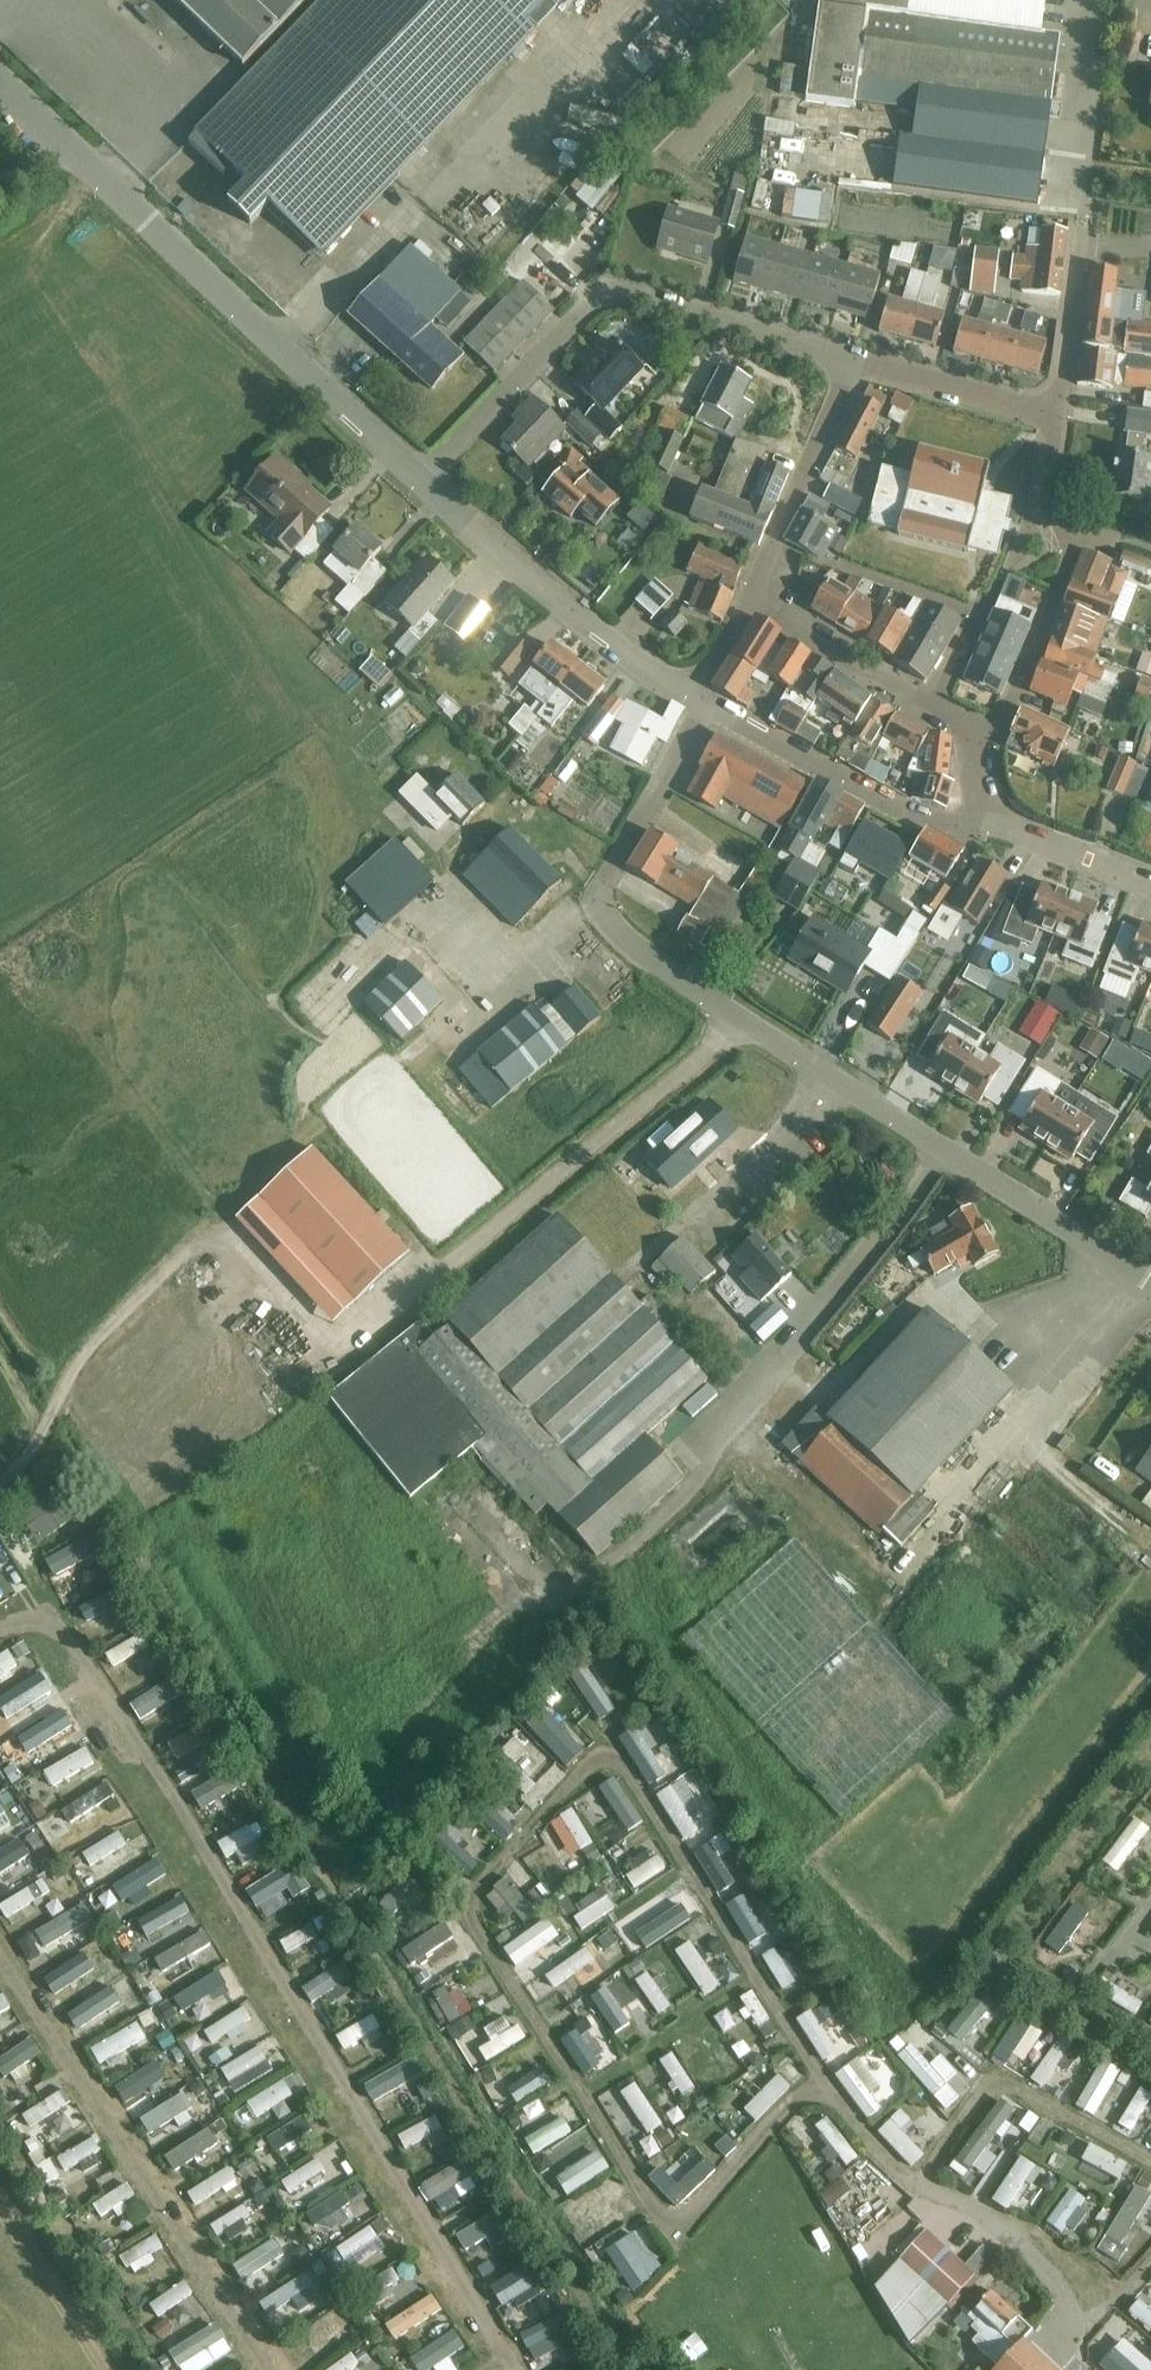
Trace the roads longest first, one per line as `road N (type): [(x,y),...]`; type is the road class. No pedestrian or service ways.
road 1 (residential): [(1150,1282),(778,1045),(608,920),(602,889),(705,703)]
road 2 (residential): [(422,478),(0,79)]
road 3 (residential): [(422,478),(605,294),(628,294),(854,366)]
road 4 (unclassified): [(1091,0),(1074,145),(1085,213),(1055,413)]
road 5 (residential): [(695,697),(529,578),(422,478)]
road 6 (residential): [(987,737),(1071,556),(1069,532),(1046,496),(1055,413)]
road 7 (residential): [(974,823),(904,810),(705,703)]
road 8 (residential): [(752,600),(854,366)]
road 9 (residential): [(932,701),(871,680),(752,600)]
road 10 (residential): [(854,366),(1055,413)]
road 11 (residential): [(1150,887),(974,823)]

